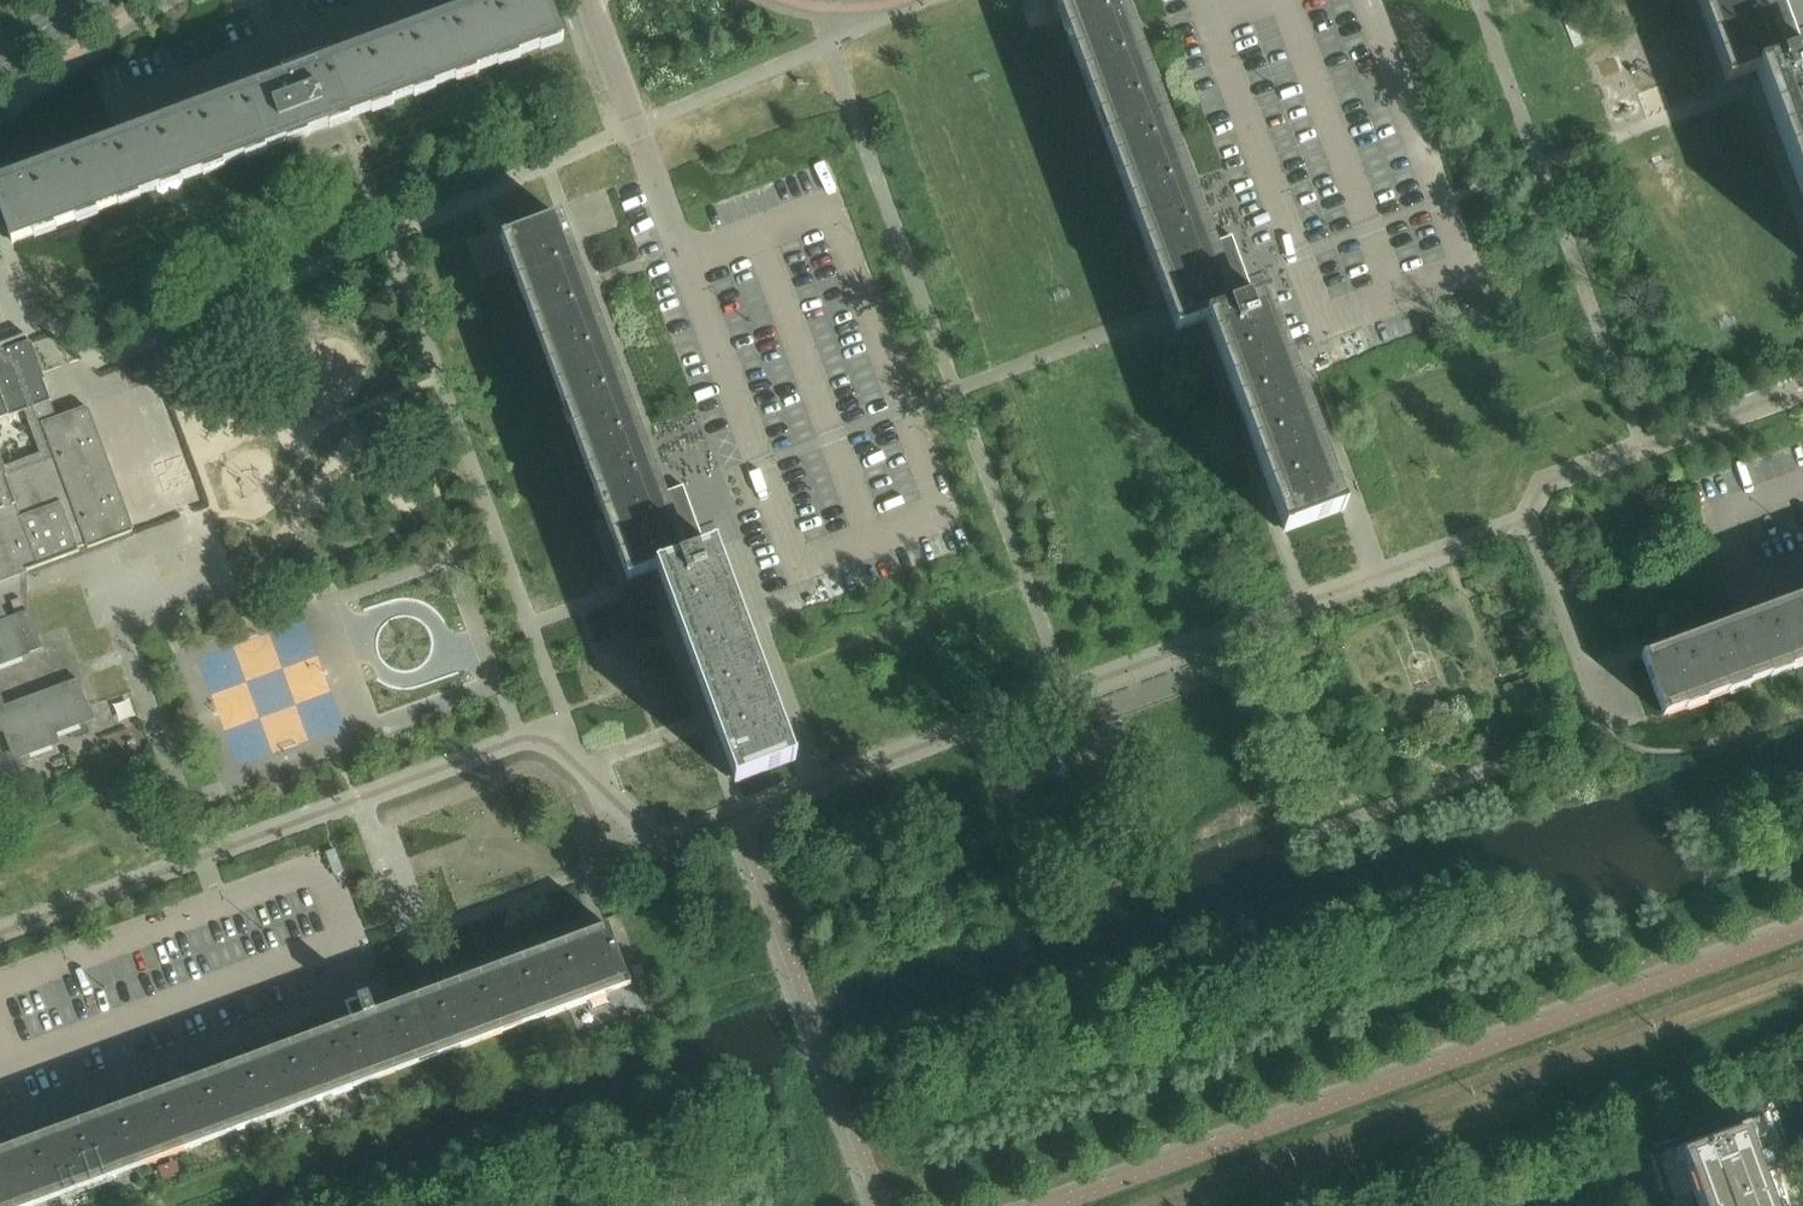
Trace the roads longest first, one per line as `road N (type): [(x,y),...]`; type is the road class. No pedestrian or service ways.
road 1 (residential): [(799,566),(593,0)]
road 2 (residential): [(1203,0),(1323,324)]
road 3 (residential): [(114,102),(393,0)]
road 4 (track): [(210,513),(215,503),(205,464),(153,341)]

